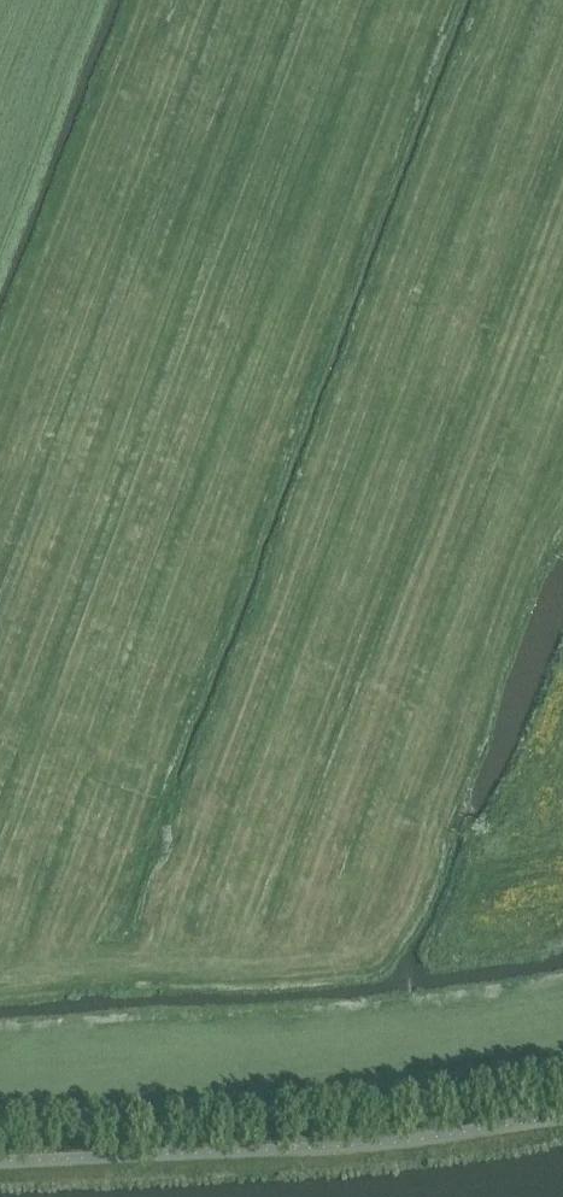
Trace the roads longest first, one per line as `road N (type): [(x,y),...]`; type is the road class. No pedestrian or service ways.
road 1 (track): [(562,1026),(0,1070)]

